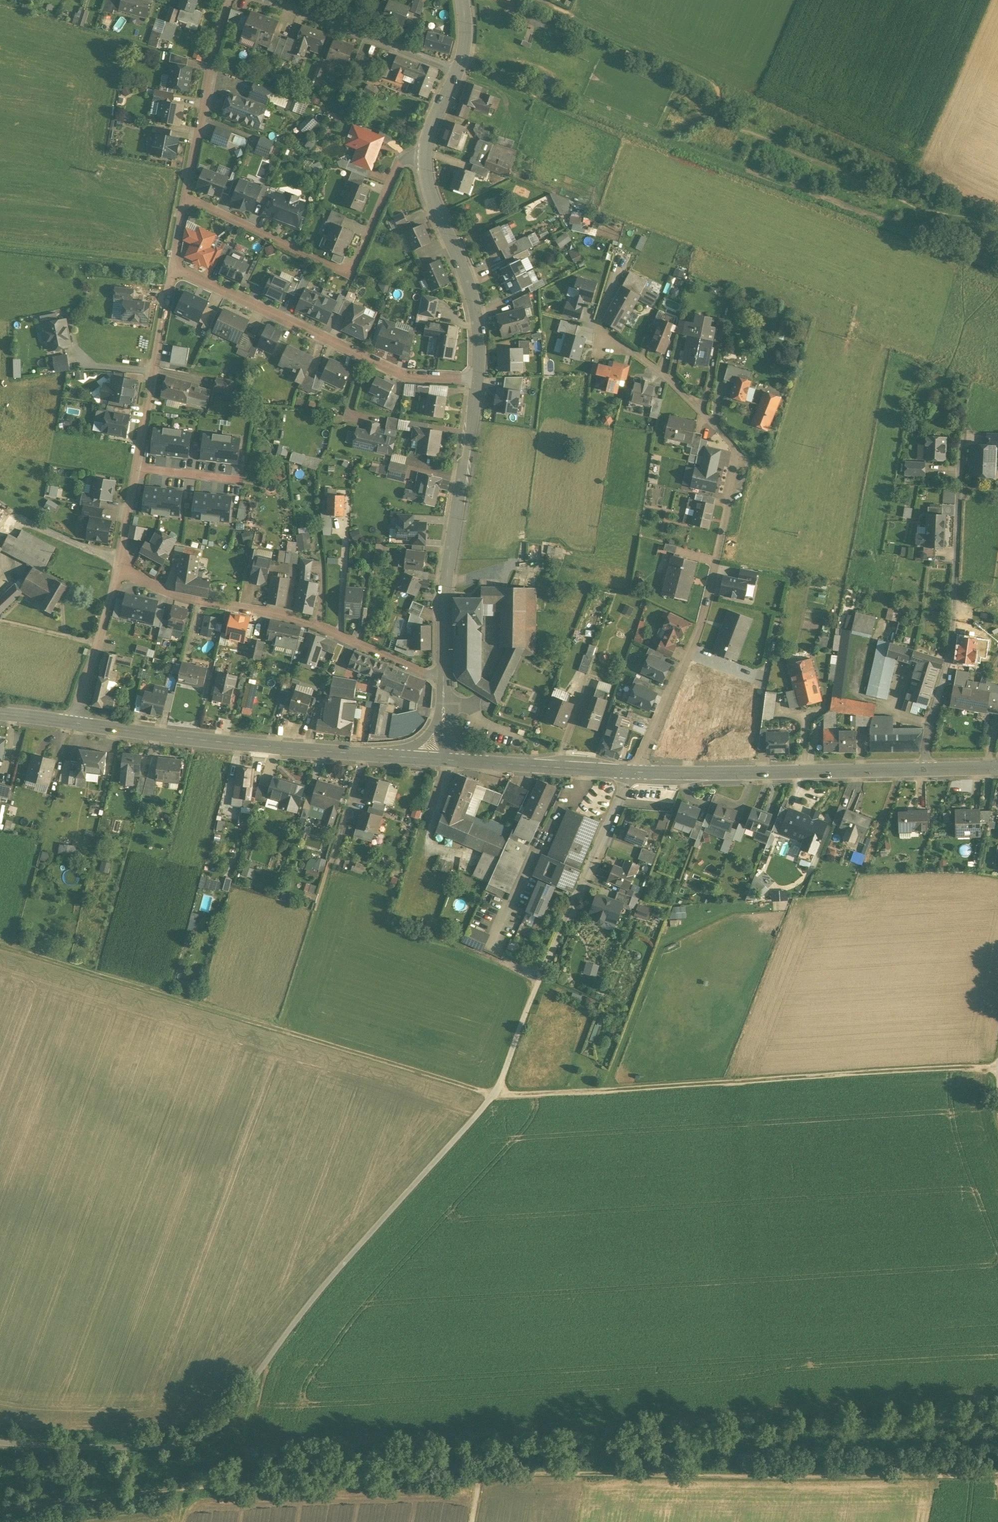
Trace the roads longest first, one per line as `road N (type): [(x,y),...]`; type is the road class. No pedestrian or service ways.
road 1 (track): [(0,944),(494,1093),(997,1067)]
road 2 (unclassified): [(633,772),(499,1086),(266,1361),(227,1421),(199,1441),(173,1446),(0,1441)]
road 3 (unclassified): [(481,1475),(997,1475)]
road 4 (residential): [(633,772),(702,621),(738,460),(728,439),(663,374),(603,339)]
road 5 (unclassified): [(0,1511),(251,1482),(481,1475)]
road 6 (residential): [(119,563),(170,593),(303,620),(444,680)]
road 7 (residential): [(926,769),(952,628),(963,438)]
road 8 (residential): [(173,267),(408,377),(478,380)]
road 9 (secondary): [(73,722),(398,756)]
road 10 (residential): [(425,157),(398,166),(349,269),(186,196)]
road 11 (residential): [(444,680),(448,573),(478,380)]
road 12 (residential): [(119,563),(173,267)]
road 13 (secondary): [(633,772),(926,769)]
road 14 (residential): [(478,380),(474,300),(432,199),(425,157)]
road 15 (unclassified): [(262,0),(457,74)]
road 16 (residential): [(186,196),(228,0)]
road 17 (secondary): [(451,760),(633,772)]
road 18 (track): [(0,242),(173,267)]
road 19 (residential): [(73,722),(119,563)]
road 20 (track): [(574,15),(717,87)]
road 21 (track): [(251,1482),(243,1455),(266,1361)]

